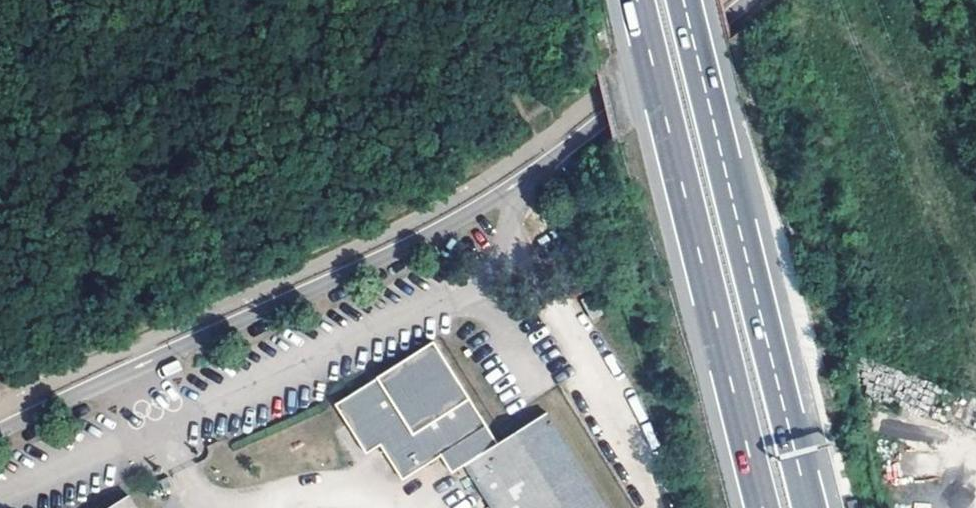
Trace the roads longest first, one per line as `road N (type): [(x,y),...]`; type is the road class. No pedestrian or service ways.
road 1 (tertiary): [(748,0),(567,148),(455,223),(0,431)]
road 2 (motorway): [(810,507),(683,0)]
road 3 (motorway): [(639,0),(763,507)]
road 4 (track): [(657,507),(593,363),(508,231)]

